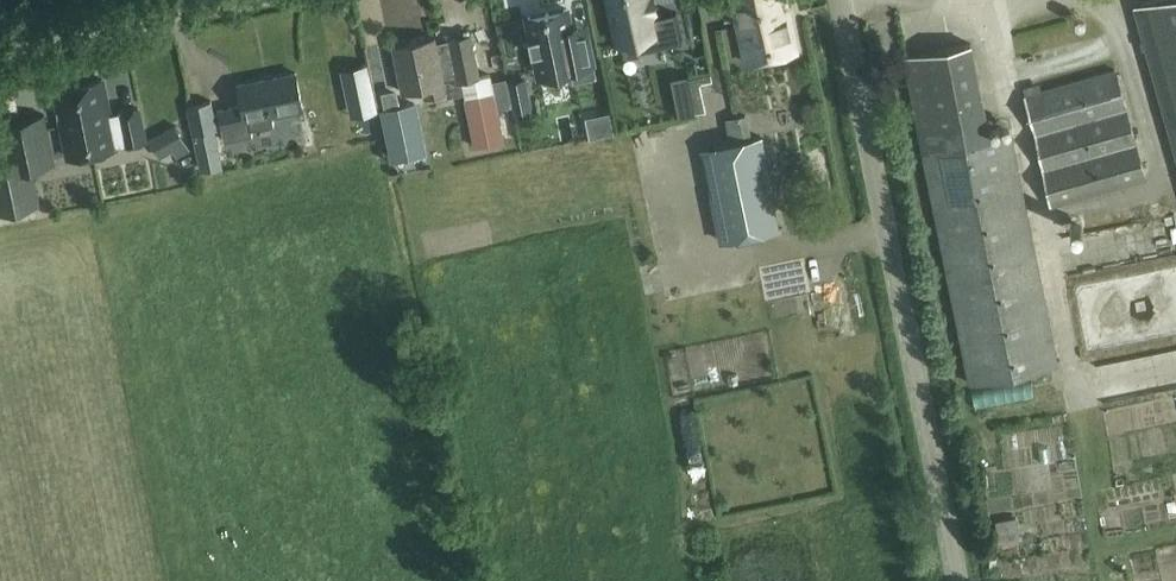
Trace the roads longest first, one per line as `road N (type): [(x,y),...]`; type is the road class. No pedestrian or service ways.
road 1 (unclassified): [(957,580),(837,0)]
road 2 (unclassified): [(0,55),(266,0)]

